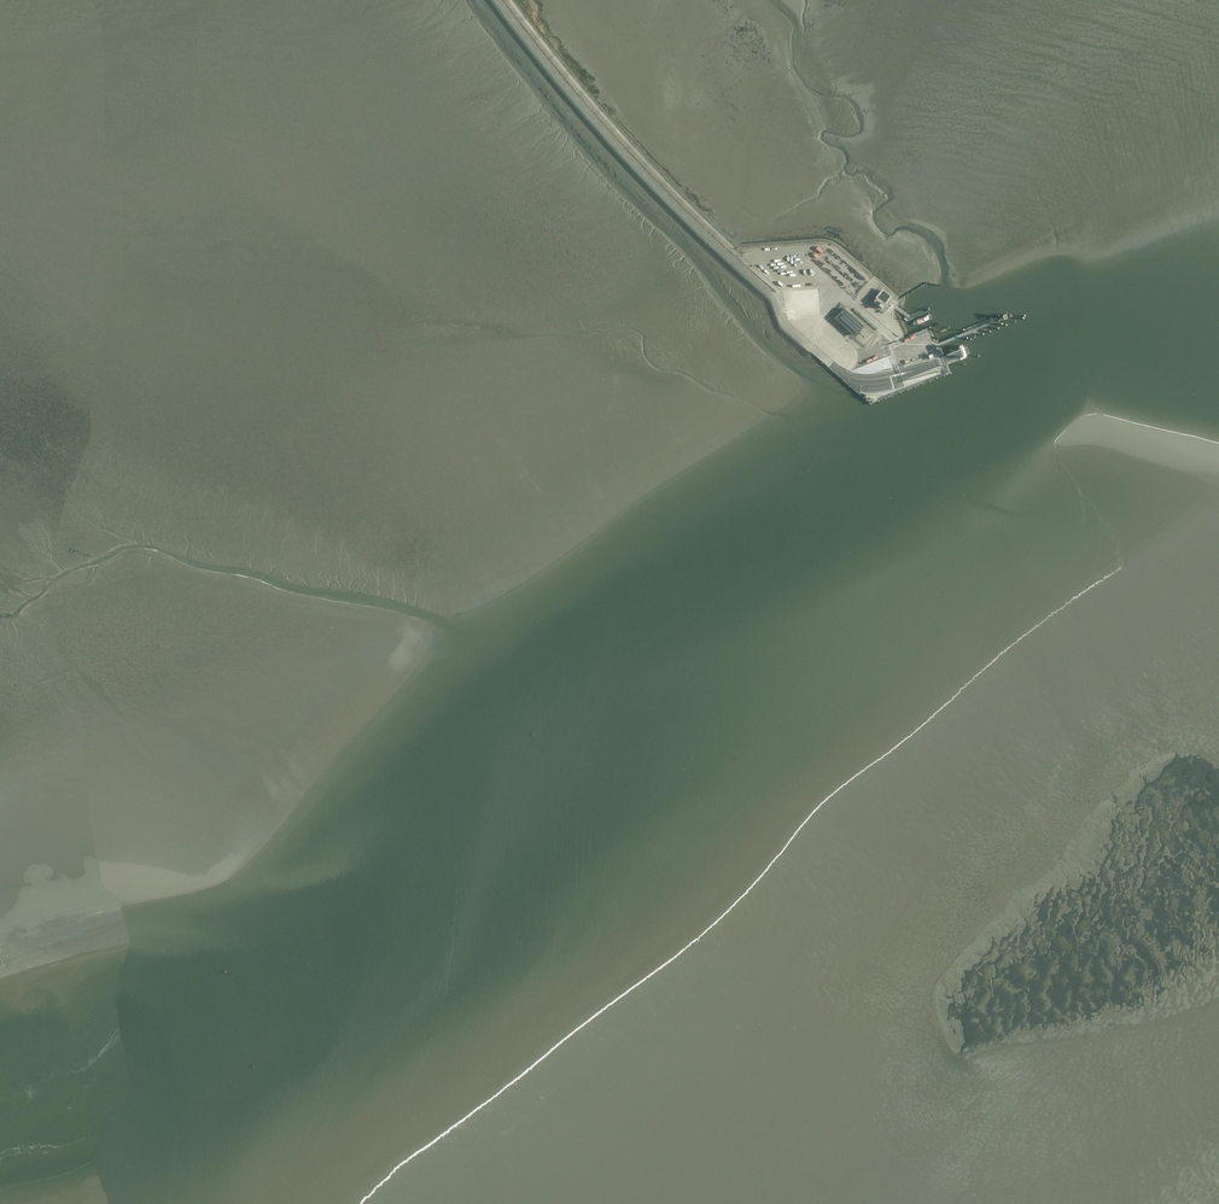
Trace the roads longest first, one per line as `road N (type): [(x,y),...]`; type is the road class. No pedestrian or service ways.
road 1 (tertiary): [(840,370),(786,327),(773,296),(615,143),(497,0)]

